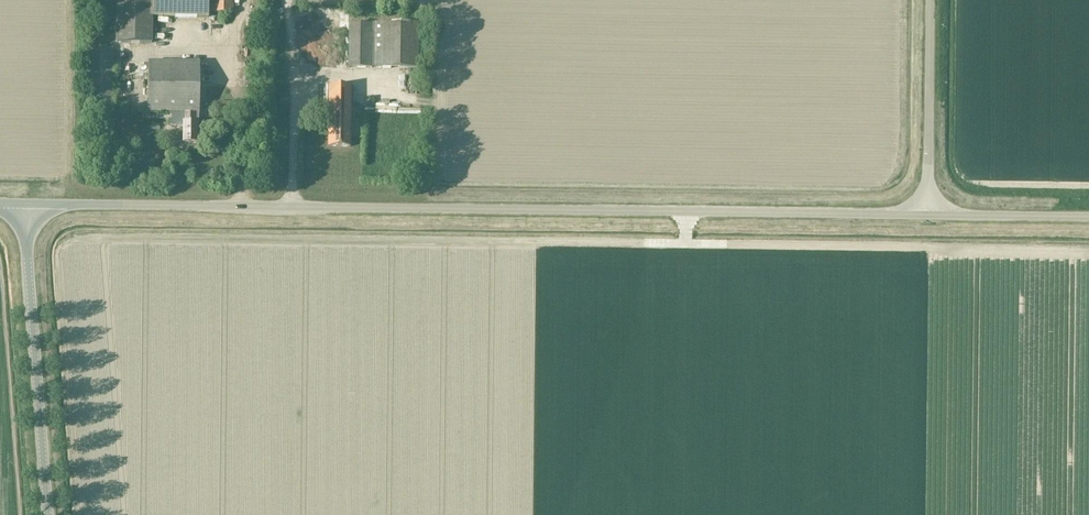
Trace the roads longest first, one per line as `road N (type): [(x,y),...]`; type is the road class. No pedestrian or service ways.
road 1 (unclassified): [(927,216),(26,204)]
road 2 (unclassified): [(47,514),(26,204)]
road 3 (unclassified): [(927,216),(930,0)]
road 4 (unclassified): [(1088,217),(927,216)]

